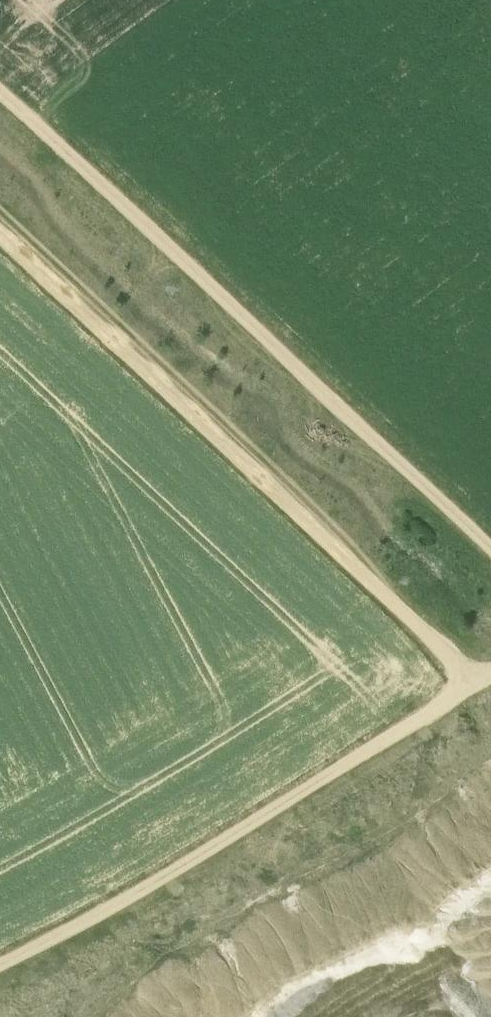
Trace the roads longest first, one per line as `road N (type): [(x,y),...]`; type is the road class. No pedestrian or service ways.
road 1 (track): [(0,96),(490,557)]
road 2 (track): [(0,238),(475,689)]
road 3 (track): [(490,679),(292,807),(0,965)]

